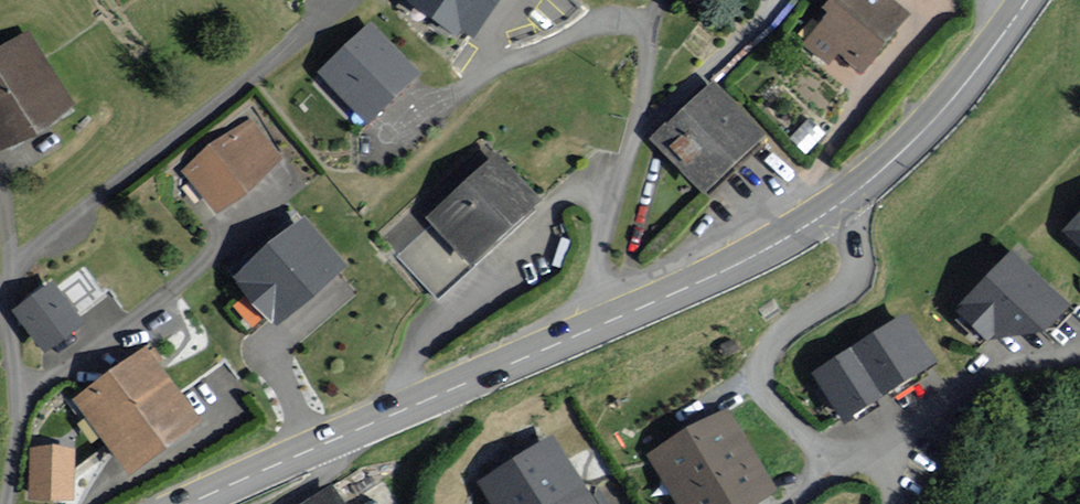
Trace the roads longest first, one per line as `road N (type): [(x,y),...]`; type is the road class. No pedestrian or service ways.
road 1 (secondary): [(327,443),(697,282),(836,208)]
road 2 (residential): [(2,178),(10,277),(4,321),(19,398),(6,503)]
road 3 (residential): [(836,208),(851,232),(856,271),(761,359),(766,384),(818,442),(825,463)]
road 4 (secondary): [(836,208),(960,91),(1027,0)]
road 5 (residential): [(825,463),(930,391),(1079,354)]
road 6 (secondary): [(190,503),(327,443)]

